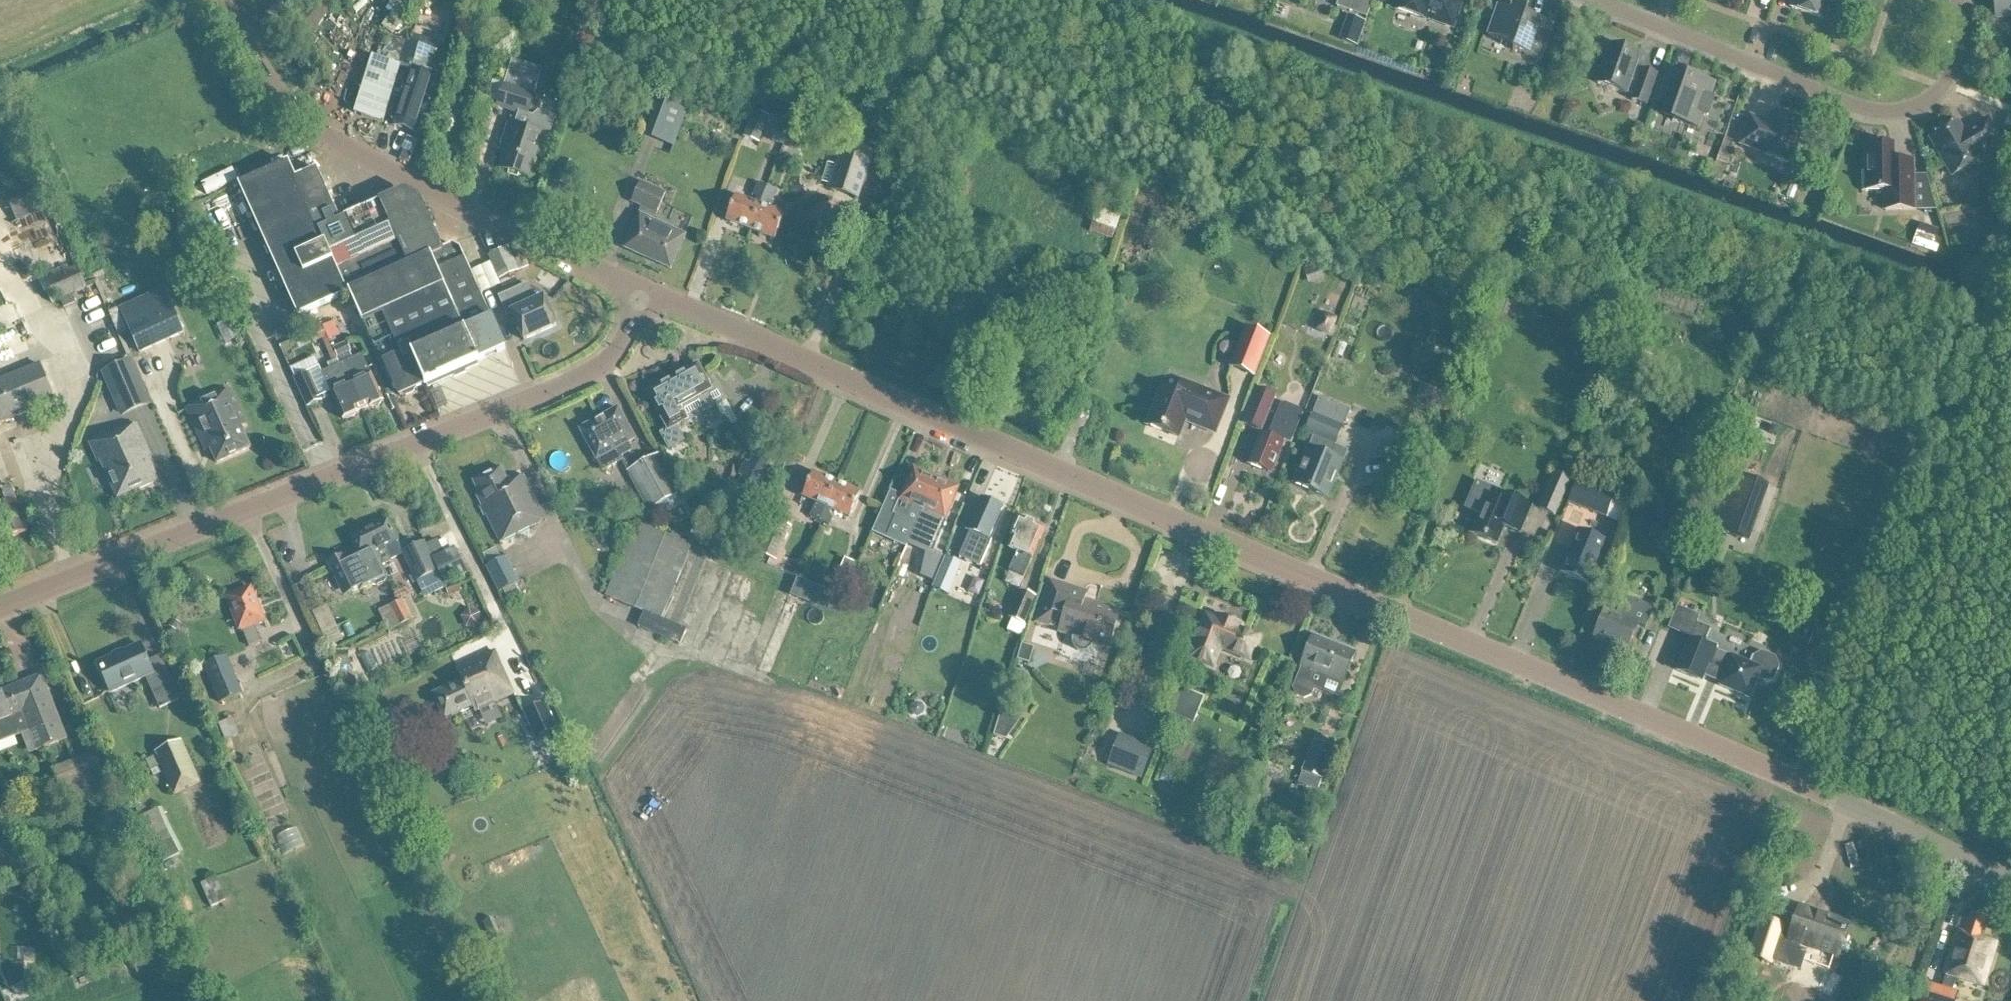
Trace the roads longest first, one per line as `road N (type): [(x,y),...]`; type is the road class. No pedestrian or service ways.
road 1 (tertiary): [(2010,881),(1836,797),(649,297)]
road 2 (tertiary): [(0,608),(608,369),(649,297)]
road 3 (residential): [(649,297),(317,132),(269,79),(225,0)]
road 4 (residential): [(1953,0),(1964,43),(1940,92),(1886,117),(1590,0)]

